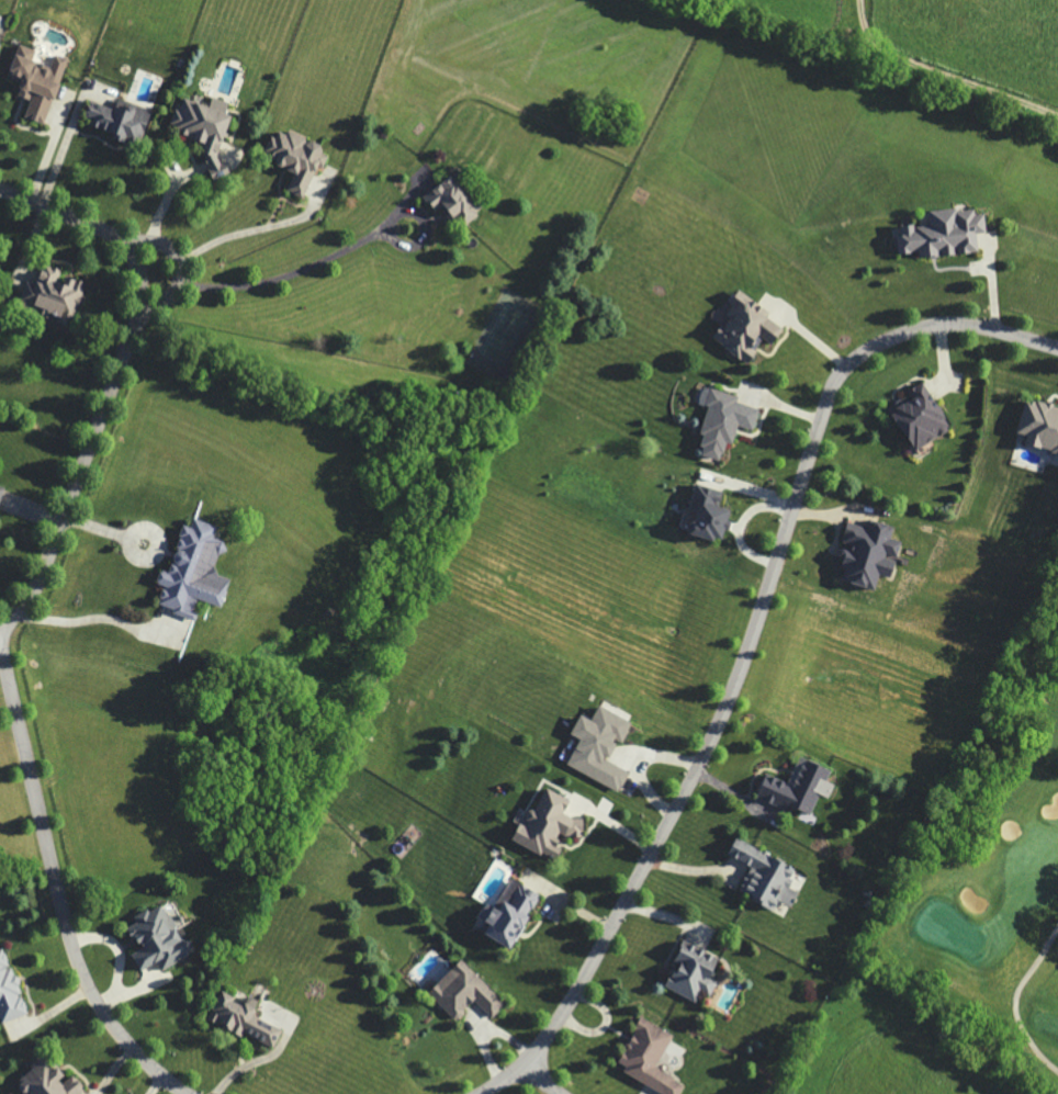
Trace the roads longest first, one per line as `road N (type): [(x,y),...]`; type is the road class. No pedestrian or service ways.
road 1 (residential): [(1057,347),(941,324),(870,348),(835,379),(743,669),(707,746),(549,1031),(480,1093)]
road 2 (residential): [(0,633),(34,589),(139,311),(137,271),(120,239),(0,190)]
road 3 (residential): [(187,1093),(113,1027),(77,966),(0,633)]
road 4 (residential): [(136,320),(176,290),(181,273),(172,251),(158,243),(126,246)]

